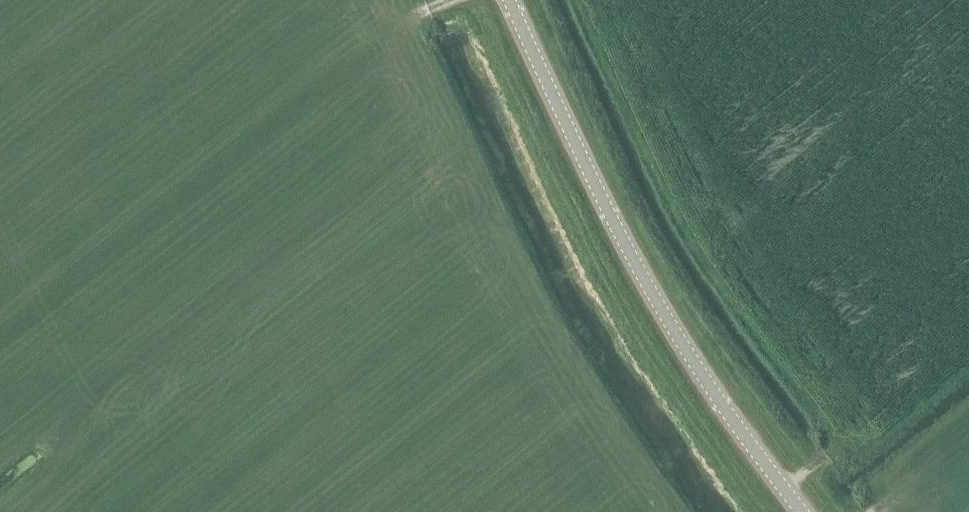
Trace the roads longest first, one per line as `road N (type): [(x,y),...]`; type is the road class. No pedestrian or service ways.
road 1 (tertiary): [(803,511),(649,289),(509,0)]

